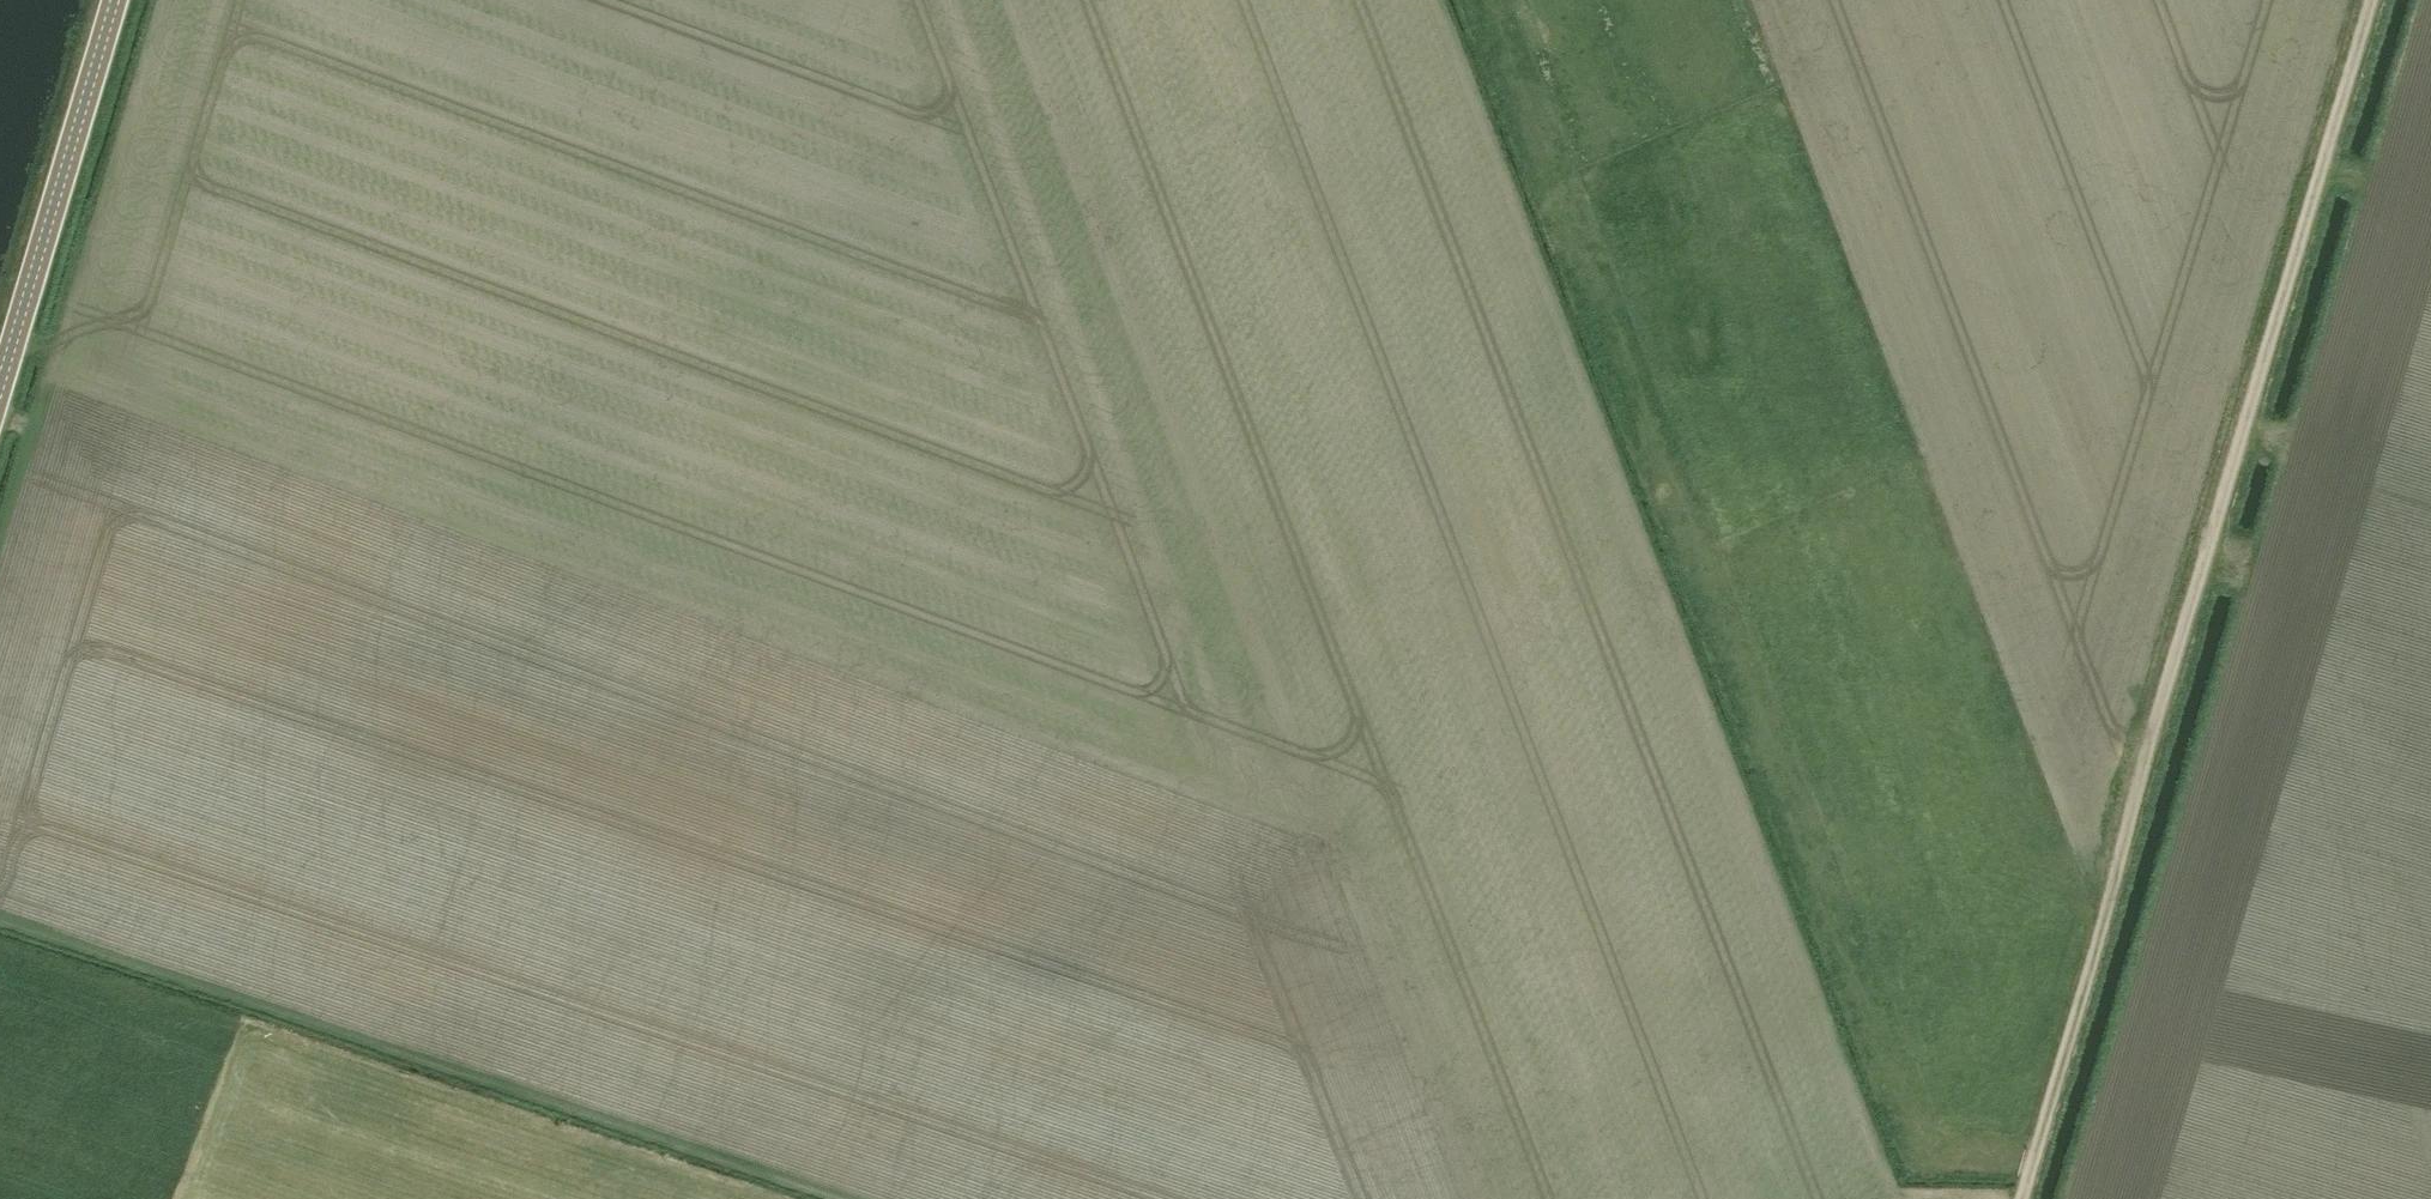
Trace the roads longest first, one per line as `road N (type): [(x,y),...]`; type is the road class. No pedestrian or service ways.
road 1 (track): [(2025,1198),(2377,0)]
road 2 (tertiary): [(0,405),(119,0)]

